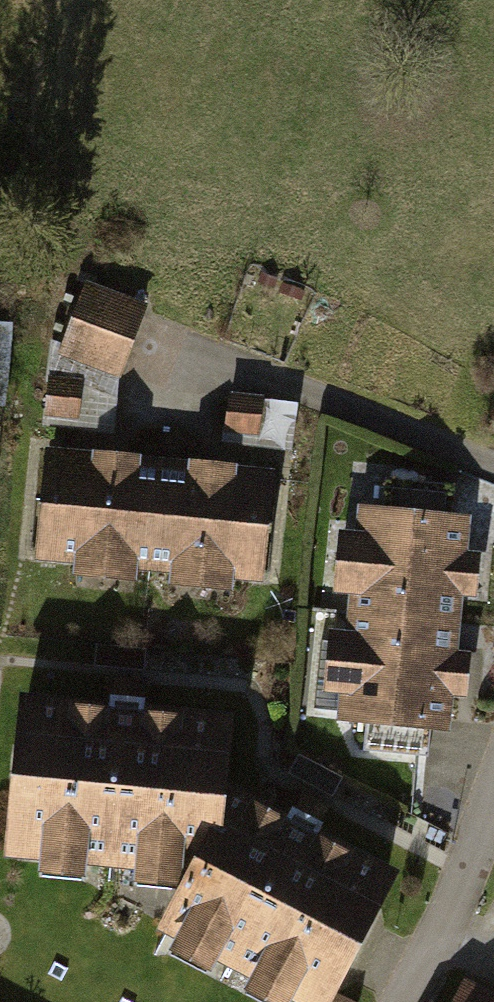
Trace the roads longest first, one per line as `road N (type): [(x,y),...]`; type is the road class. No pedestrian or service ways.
road 1 (residential): [(493,816),(399,1001)]

